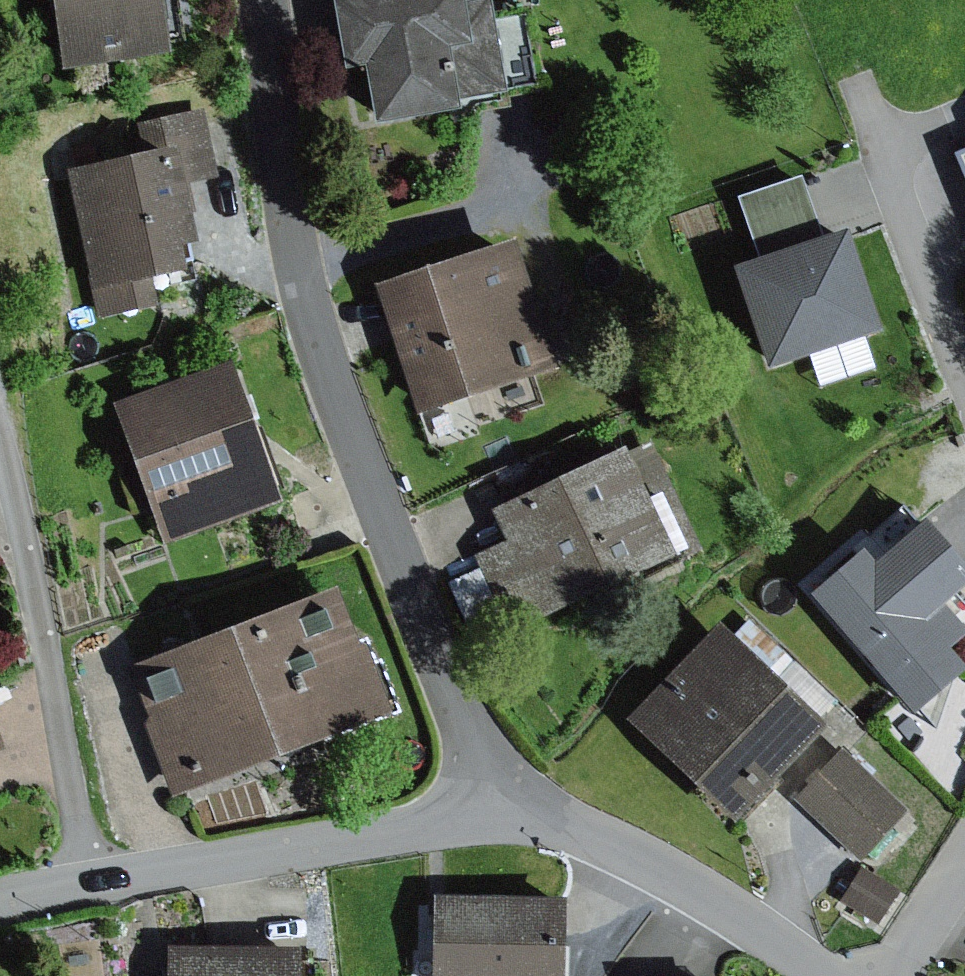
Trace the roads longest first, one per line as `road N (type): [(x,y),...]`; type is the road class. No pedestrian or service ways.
road 1 (residential): [(508,816),(286,272),(260,0)]
road 2 (residential): [(0,902),(508,816)]
road 3 (residential): [(508,816),(596,839),(827,975)]
road 4 (residential): [(862,105),(964,370)]
road 5 (residential): [(964,863),(890,975)]

